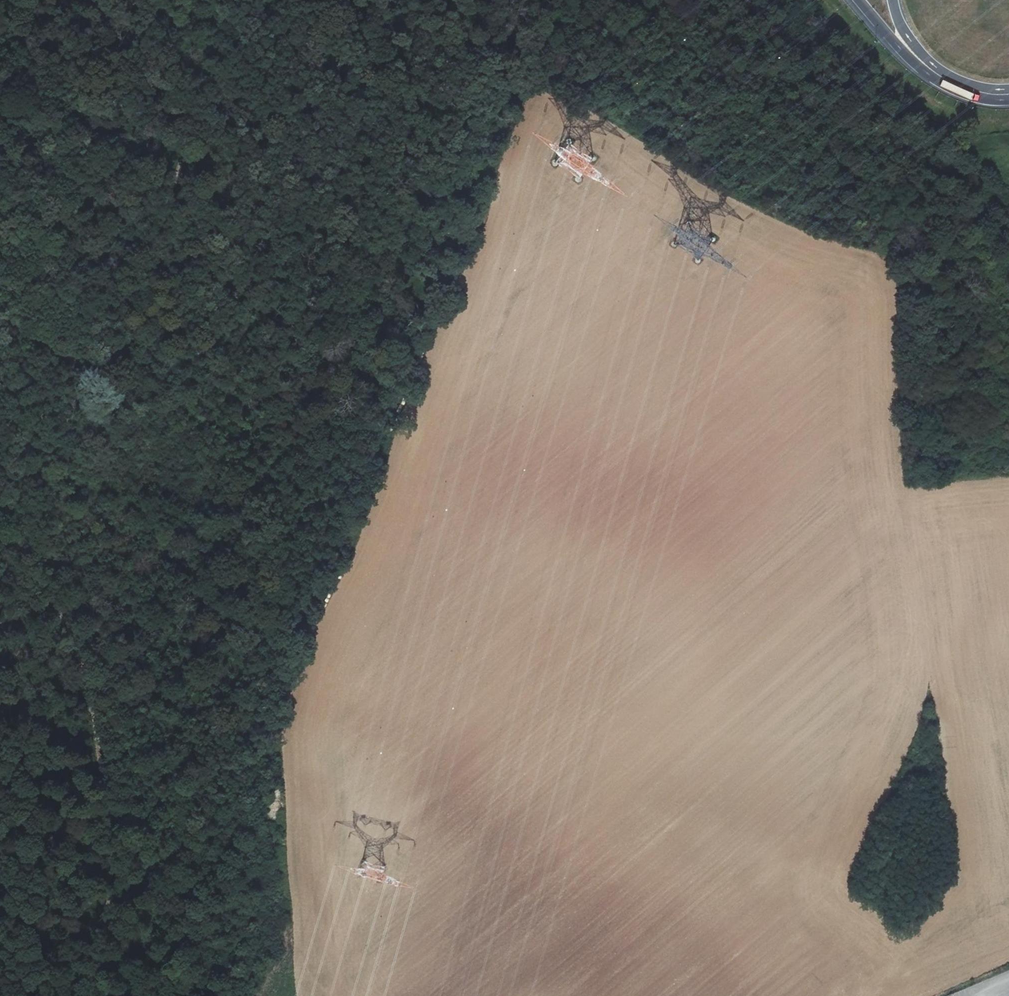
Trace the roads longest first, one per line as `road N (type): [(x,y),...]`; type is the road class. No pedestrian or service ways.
road 1 (track): [(0,313),(68,358),(117,352),(135,334),(155,249),(196,140),(248,86),(284,70),(344,63),(356,29),(346,0)]
road 2 (track): [(94,995),(111,932),(101,737),(76,646),(0,491)]
road 3 (motorway): [(858,0),(927,73),(971,96),(1008,100)]

